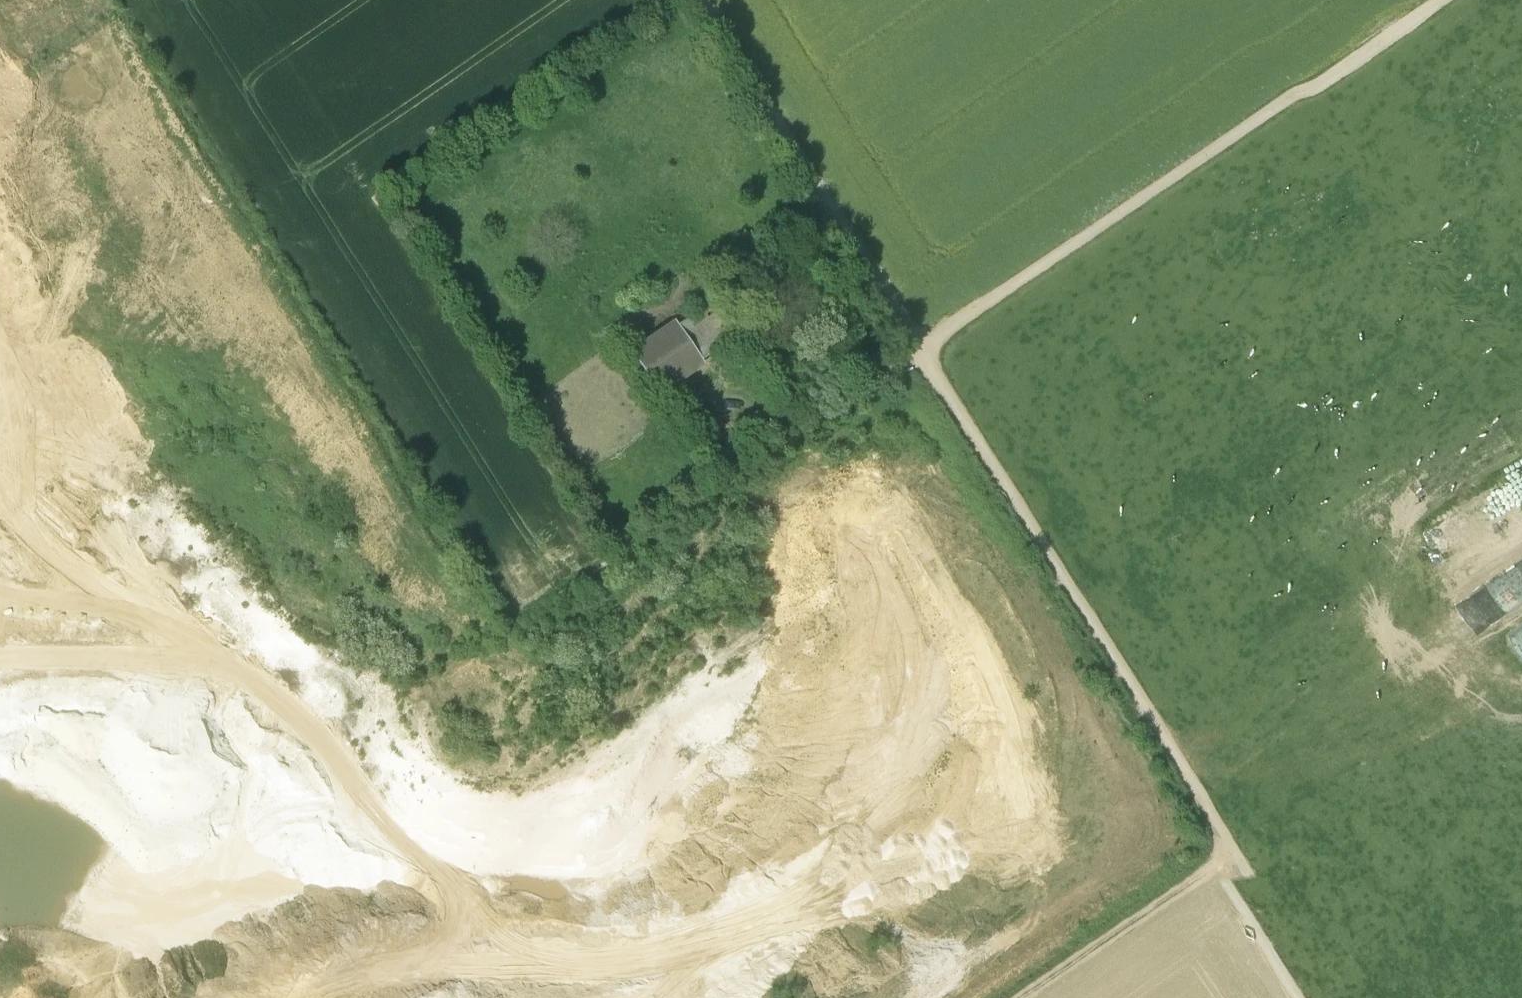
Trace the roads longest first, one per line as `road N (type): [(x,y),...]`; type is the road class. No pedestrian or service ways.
road 1 (track): [(909,364),(1442,0)]
road 2 (track): [(1220,863),(909,364)]
road 3 (track): [(909,364),(515,637)]
road 4 (track): [(909,364),(677,0)]
road 5 (track): [(1220,863),(1028,997)]
road 6 (track): [(1305,997),(1220,863)]

